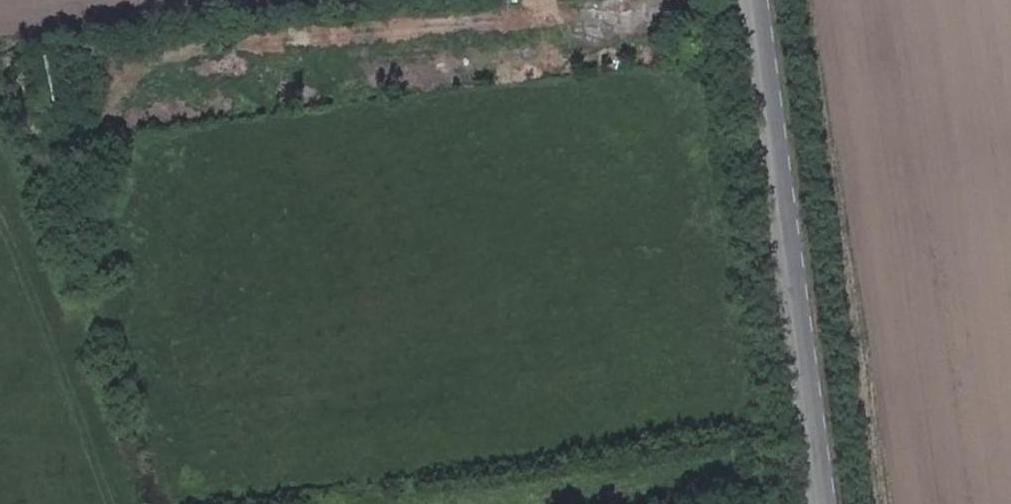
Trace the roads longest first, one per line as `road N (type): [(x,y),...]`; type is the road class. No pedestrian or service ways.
road 1 (tertiary): [(822,503),(754,0)]

